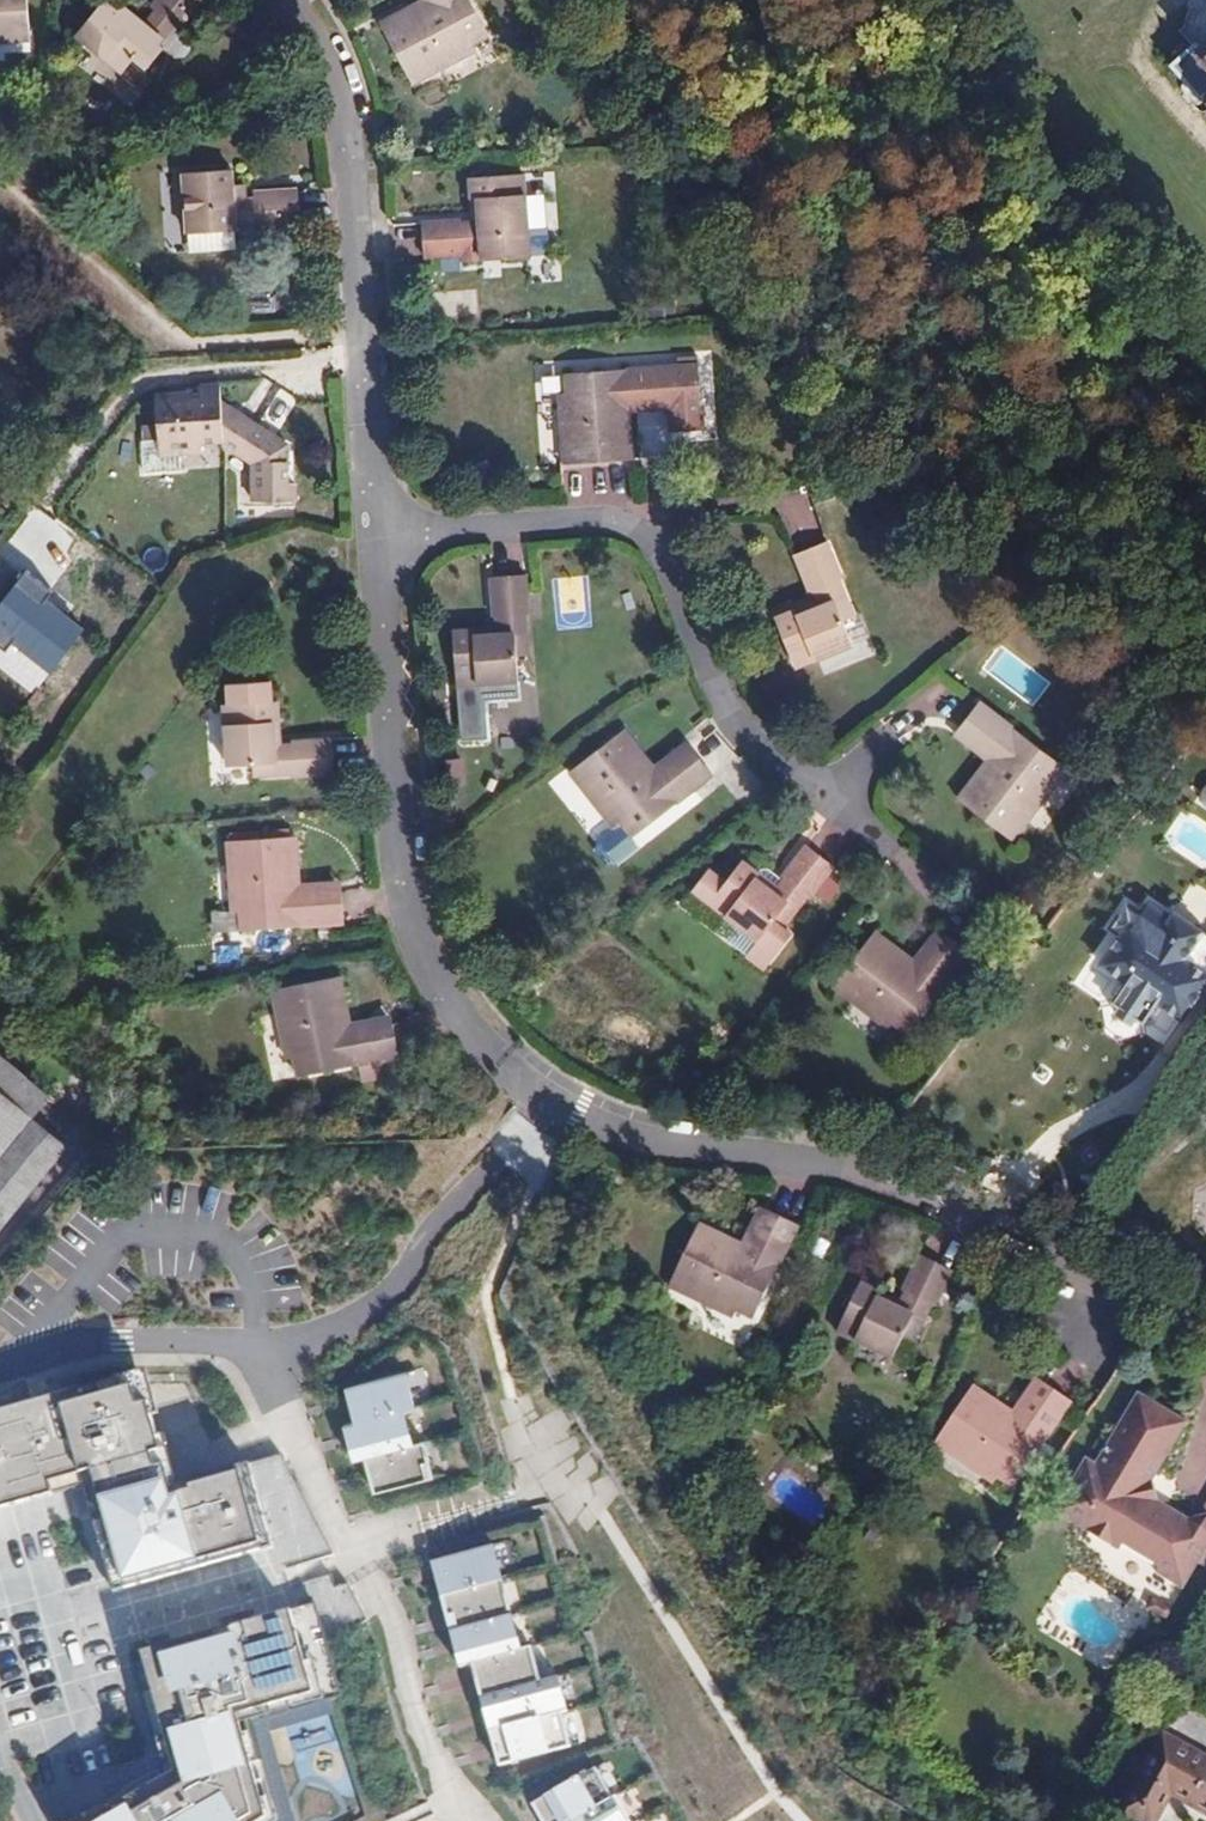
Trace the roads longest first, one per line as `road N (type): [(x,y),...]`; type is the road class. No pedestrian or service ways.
road 1 (residential): [(372,534),(398,887),(433,977),(505,1066),(587,1121),(891,1183),(1205,1324)]
road 2 (residential): [(372,534),(594,519),(631,530),(649,551),(732,725),(831,805)]
road 3 (residential): [(290,0),(339,107),(372,534)]
road 4 (residential): [(260,1346),(390,1610),(431,1754),(470,1820)]
road 5 (residential): [(260,1346),(305,1341),(376,1309),(465,1199),(533,1144)]
road 6 (residential): [(0,1750),(87,1726),(45,1577),(0,1589)]
road 7 (residential): [(0,1371),(116,1340),(260,1346)]

